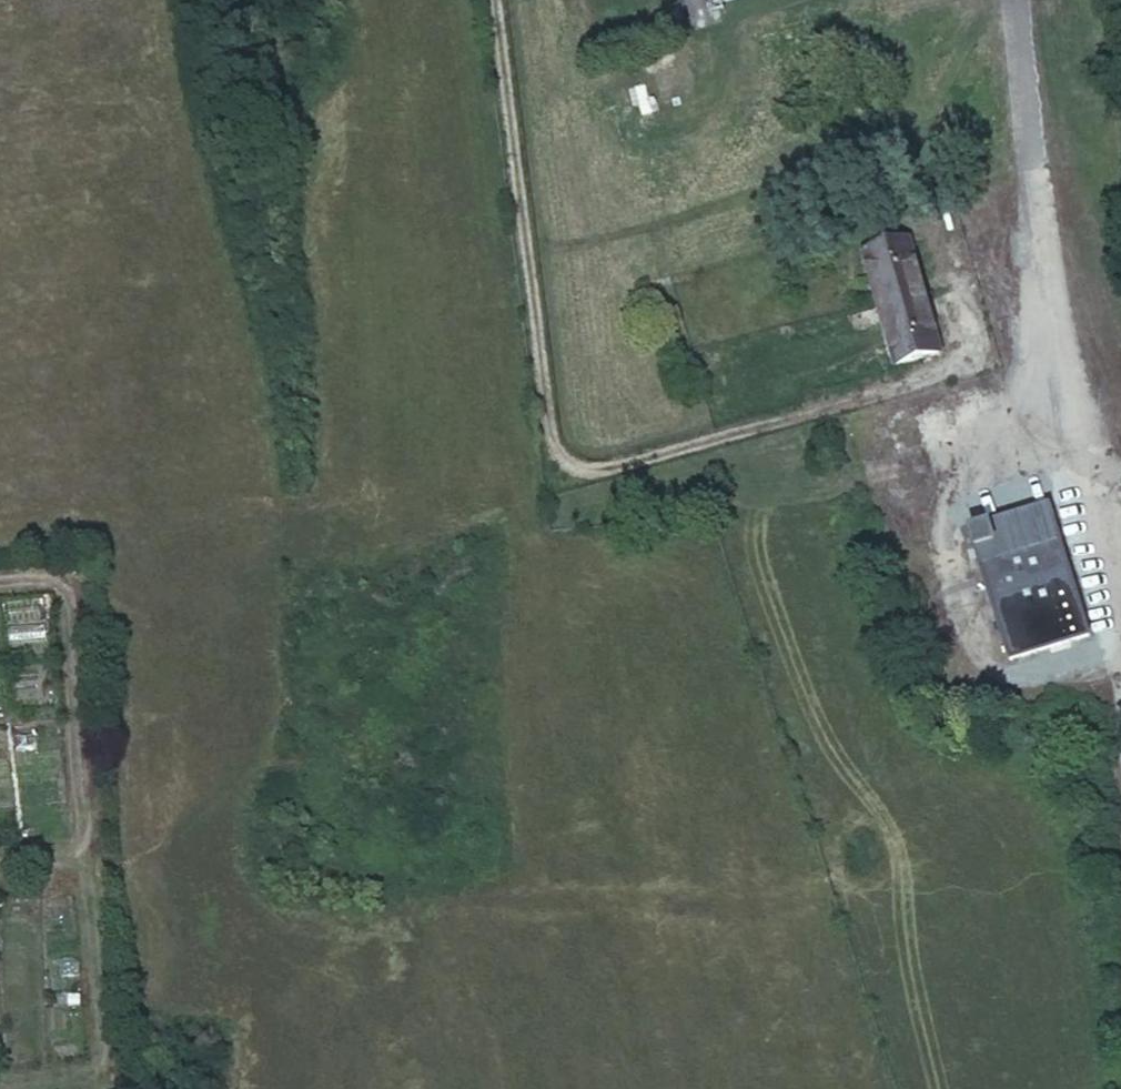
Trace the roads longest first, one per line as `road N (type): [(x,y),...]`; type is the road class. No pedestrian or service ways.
road 1 (track): [(0,583),(43,580),(70,589),(78,616),(111,1075),(0,1082)]
road 2 (track): [(1120,761),(1109,641)]

